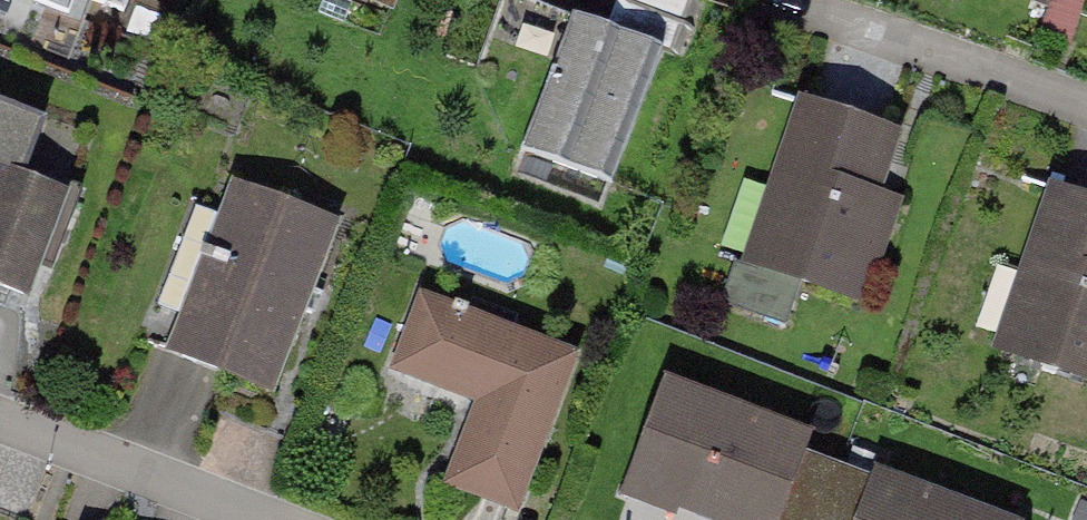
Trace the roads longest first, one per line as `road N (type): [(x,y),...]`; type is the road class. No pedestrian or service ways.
road 1 (residential): [(277,519),(0,414)]

